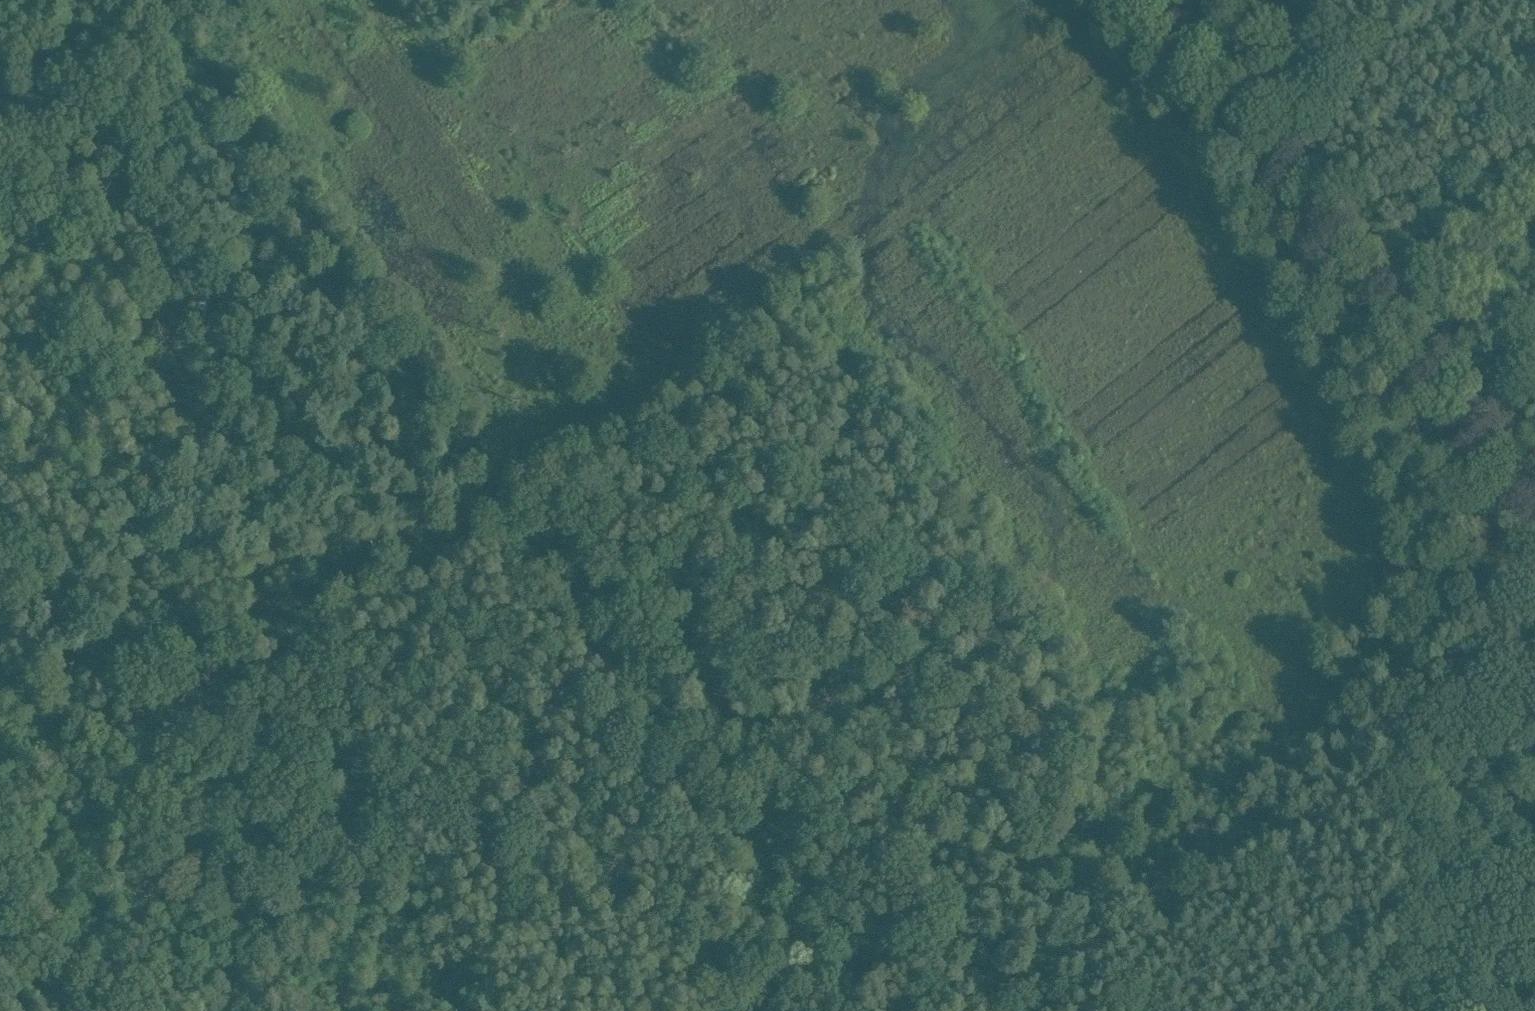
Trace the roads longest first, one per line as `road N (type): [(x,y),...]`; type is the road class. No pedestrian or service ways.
road 1 (track): [(138,0),(0,76)]

